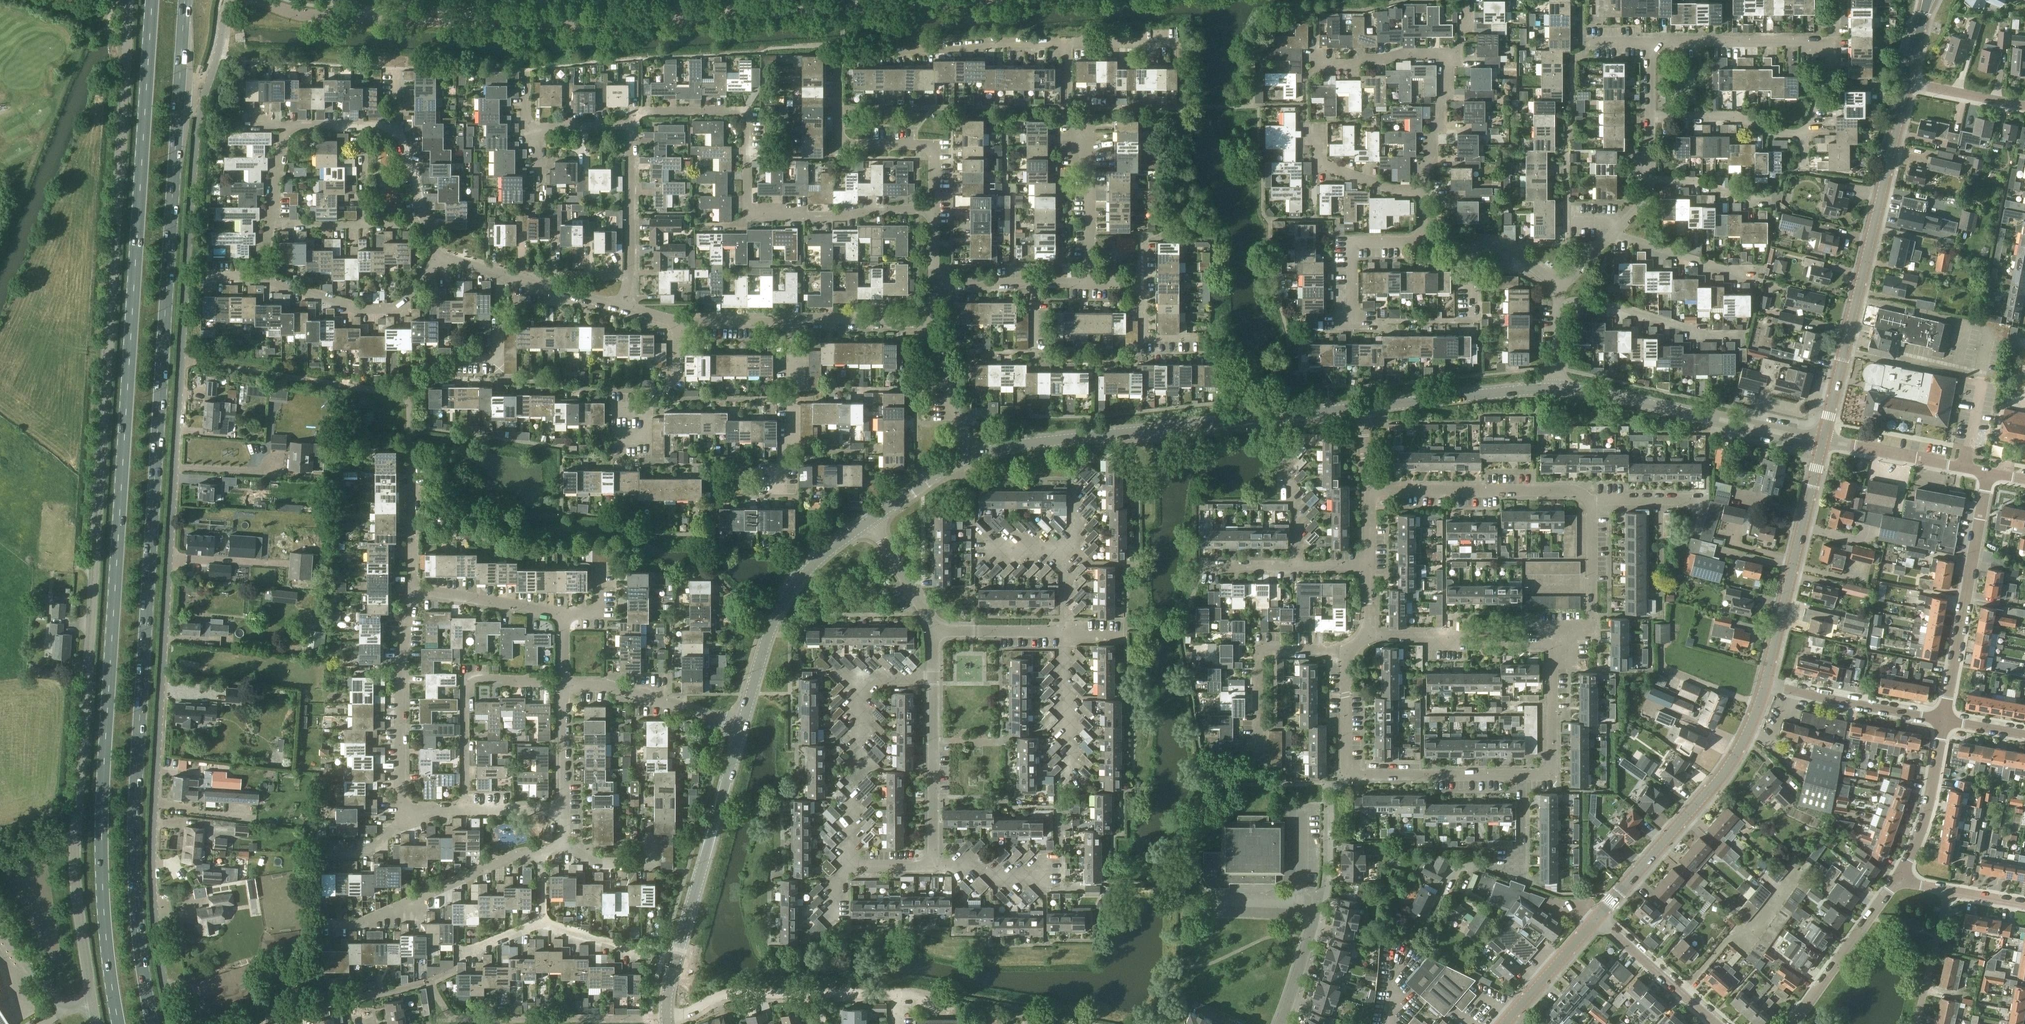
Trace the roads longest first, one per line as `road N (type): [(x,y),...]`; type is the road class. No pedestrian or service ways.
road 1 (residential): [(176,1023),(155,906),(158,766),(188,252),(205,94),(229,0)]
road 2 (primary): [(154,1023),(140,942),(147,641),(190,0)]
road 3 (primary): [(154,0),(99,855),(116,1023)]
road 4 (unclassified): [(92,1005),(75,840),(128,0)]
road 5 (residential): [(435,257),(399,306),(354,307),(262,276),(287,129),(388,130),(427,225)]
road 6 (residential): [(936,214),(935,145),(838,145),(839,62),(1068,41)]
road 7 (residential): [(407,820),(403,660),(411,590),(565,614),(566,686)]
road 8 (residential): [(1347,649),(1347,772),(1522,777),(1550,776),(1552,646)]
road 9 (residential): [(631,126),(641,112),(747,110),(748,215),(936,214)]
road 10 (tertiary): [(976,455),(1362,407)]
road 11 (tertiary): [(1823,441),(1908,82)]
road 12 (tertiary): [(668,1018),(743,730)]
road 13 (tertiary): [(1597,919),(1729,766),(1765,684)]
road 14 (tertiary): [(1558,387),(1823,441)]
road 15 (residential): [(1068,41),(1068,152),(1089,154),(1090,284)]
road 16 (tertiary): [(743,730),(781,610),(801,579),(869,520)]
road 17 (residential): [(1943,719),(1989,471)]
road 18 (tertiary): [(1765,684),(1823,441)]
road 19 (residential): [(544,850),(519,854),(352,928),(323,928)]
road 20 (residential): [(934,864),(936,632)]
road 21 (residential): [(466,809),(467,681),(566,686)]
road 22 (residential): [(1591,500),(1579,491),(1370,491)]
road 23 (residential): [(1282,1023),(1319,904),(1326,822)]
road 24 (residential): [(1259,762),(1258,651),(1347,649)]
road 25 (tertiary): [(1362,407),(1558,387)]
road 26 (residential): [(1747,332),(1699,332),(1611,304),(1558,304)]
road 27 (residential): [(1837,43),(1652,43)]
road 28 (residential): [(1552,646),(1368,636)]
road 29 (residential): [(566,686),(601,685),(743,730)]
road 30 (residential): [(1943,719),(1765,684)]
road 31 (residential): [(1790,1023),(1899,879)]
road 32 (residential): [(763,477),(784,477),(803,387),(805,325)]
road 33 (residential): [(1198,566),(1369,566)]
road 34 (residential): [(1989,471),(1823,441)]
road 35 (residential): [(1899,879),(1924,824),(1943,719)]
road 36 (residential): [(1552,646),(1584,625),(1591,609),(1591,500)]
road 37 (residential): [(1306,79),(1319,60),(1455,53)]
road 38 (residential): [(822,995),(729,993),(668,1018)]
road 39 (residential): [(1807,138),(1734,114),(1652,115)]
road 40 (residential): [(1717,1023),(1597,919)]
road 41 (residential): [(934,864),(850,866),(835,882),(835,928)]
road 42 (residential): [(629,275),(631,126)]
road 43 (residential): [(1421,188),(1390,189),(1321,161),(1319,132),(1309,132)]
road 44 (residential): [(1353,320),(1352,244),(1420,240)]
road 45 (residential): [(1751,270),(1730,270),(1617,232)]
road 46 (residential): [(976,455),(951,393),(937,321)]
road 47 (unclassified): [(92,1005),(61,1008),(52,1001),(0,919)]
road 48 (residential): [(1455,53),(1421,188)]
road 49 (residential): [(332,18),(471,23)]
road 50 (tertiary): [(1505,1023),(1597,919)]
road 51 (residential): [(1916,1023),(1947,890)]
road 52 (residential): [(471,23),(607,24)]
road 53 (residential): [(1047,857),(1046,878),(934,864)]
road 54 (residential): [(937,321),(805,325)]
road 55 (residential): [(936,632),(869,520)]
road 56 (residential): [(1065,635),(936,632)]
road 57 (residential): [(458,360),(498,360),(497,273)]
road 58 (residential): [(805,325),(678,324)]
road 59 (residential): [(607,24),(732,16)]
road 60 (tertiary): [(869,520),(976,455)]
road 61 (residential): [(1772,200),(1650,175)]
road 62 (residential): [(732,16),(856,9)]
road 63 (residential): [(566,686),(566,810)]
road 64 (residential): [(647,437),(647,412),(676,373),(678,324)]
road 65 (residential): [(856,9),(977,1)]

